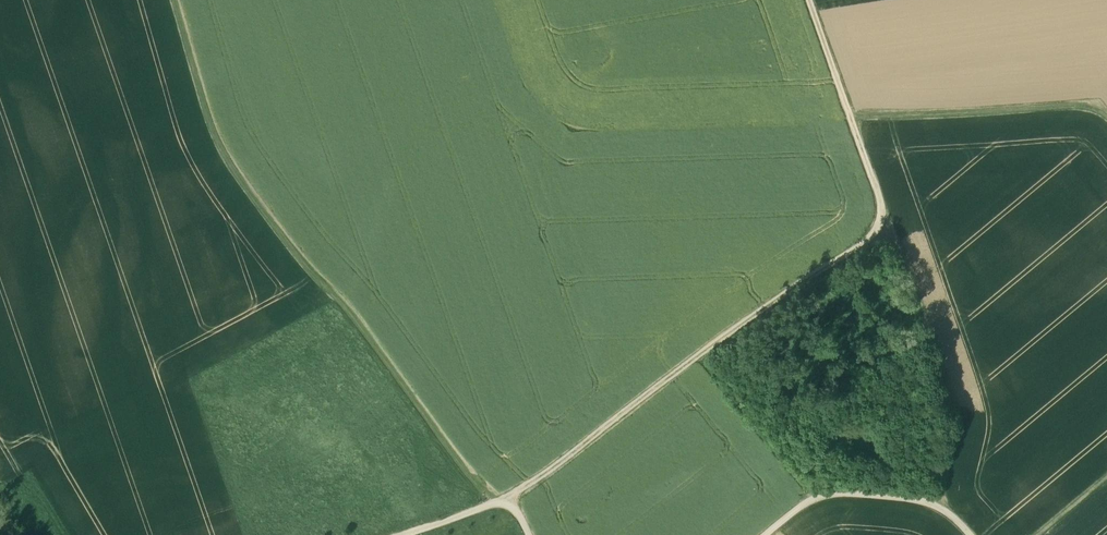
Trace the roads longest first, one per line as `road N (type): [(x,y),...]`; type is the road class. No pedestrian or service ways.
road 1 (track): [(810,0),(882,208),(875,237),(706,350),(511,496)]
road 2 (track): [(493,504),(218,145),(174,0)]
road 3 (track): [(851,118),(1086,106),(1106,116)]
road 4 (track): [(971,534),(948,512),(918,499),(849,492),(812,500),(767,534)]

